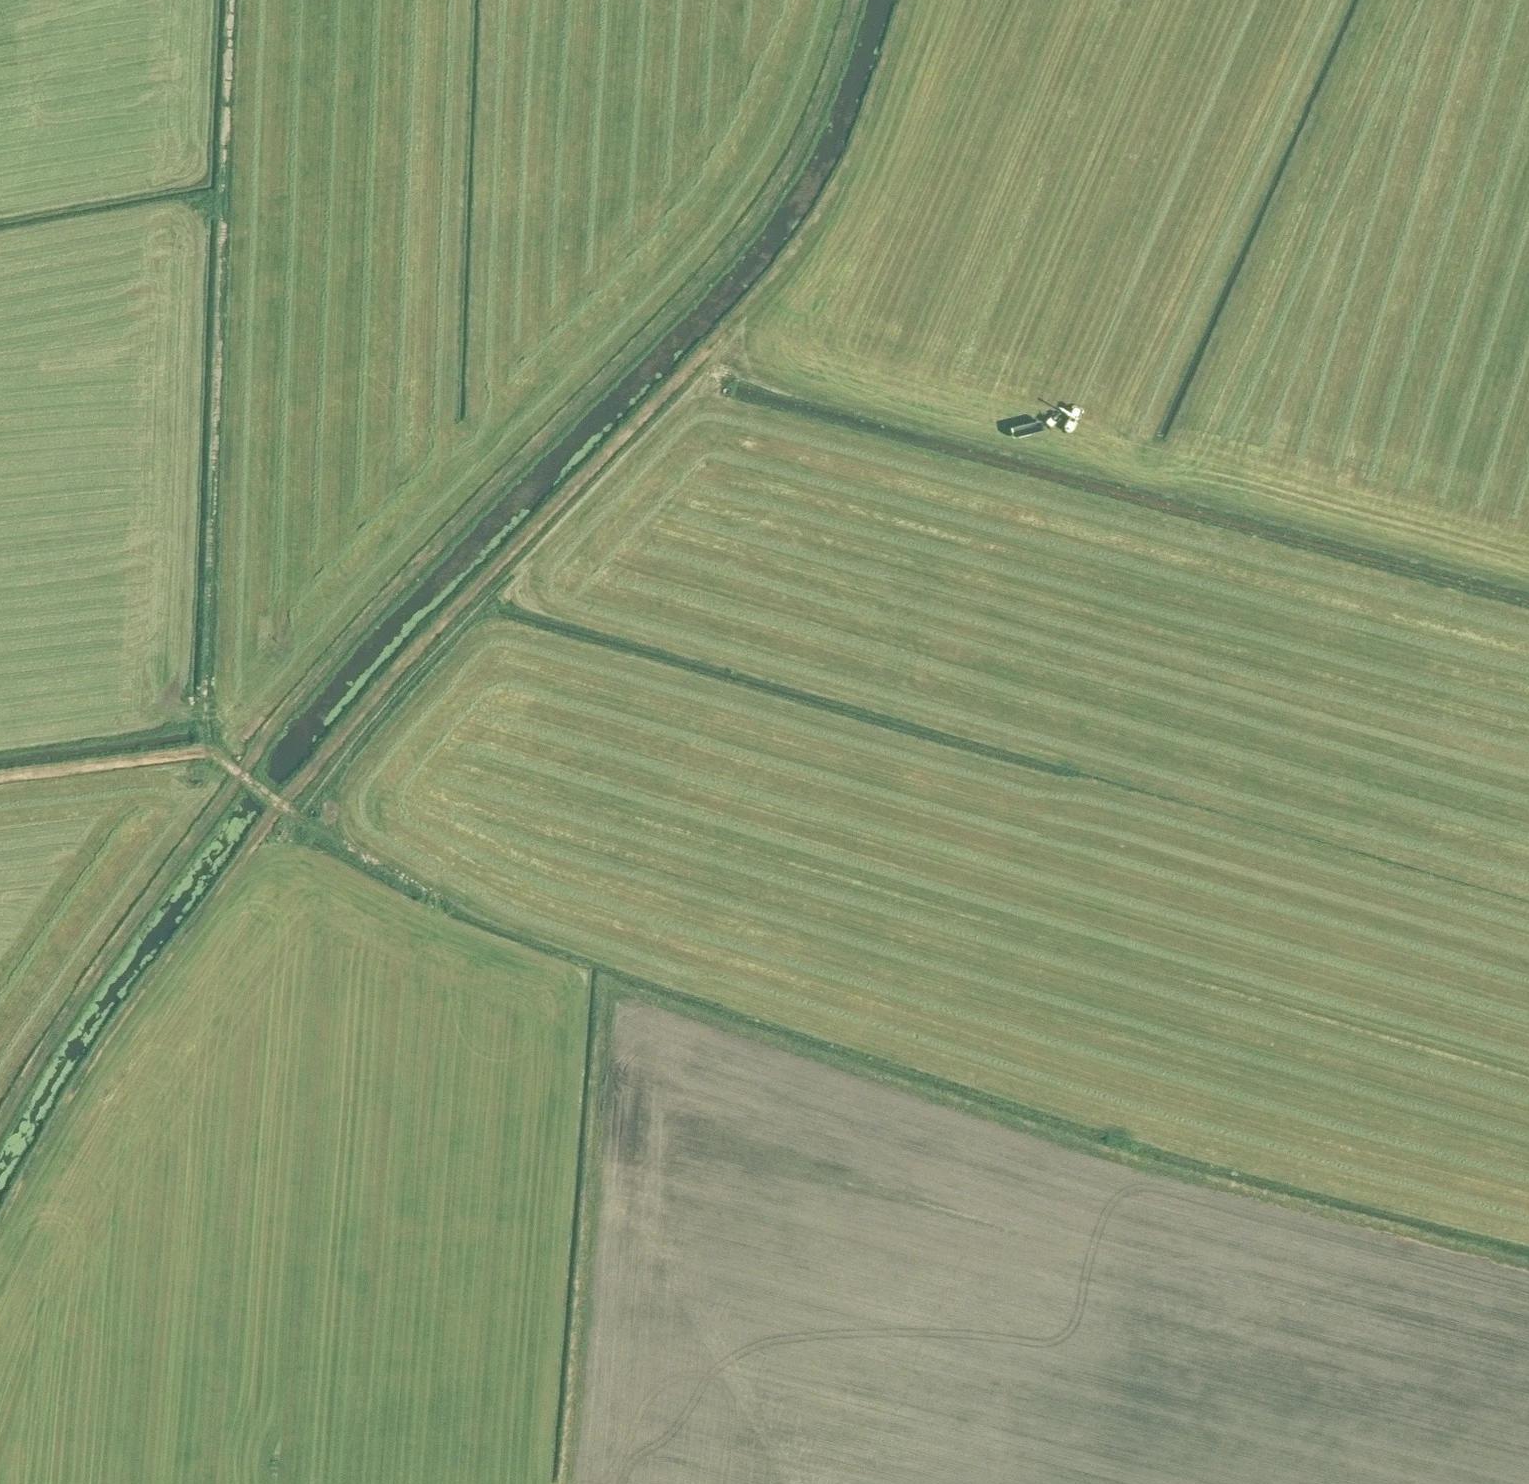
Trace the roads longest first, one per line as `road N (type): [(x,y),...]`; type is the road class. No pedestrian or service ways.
road 1 (track): [(0,1137),(290,707),(555,426),(703,285),(761,215),(828,101),(864,0)]
road 2 (track): [(442,903),(228,766),(205,724),(232,0)]

